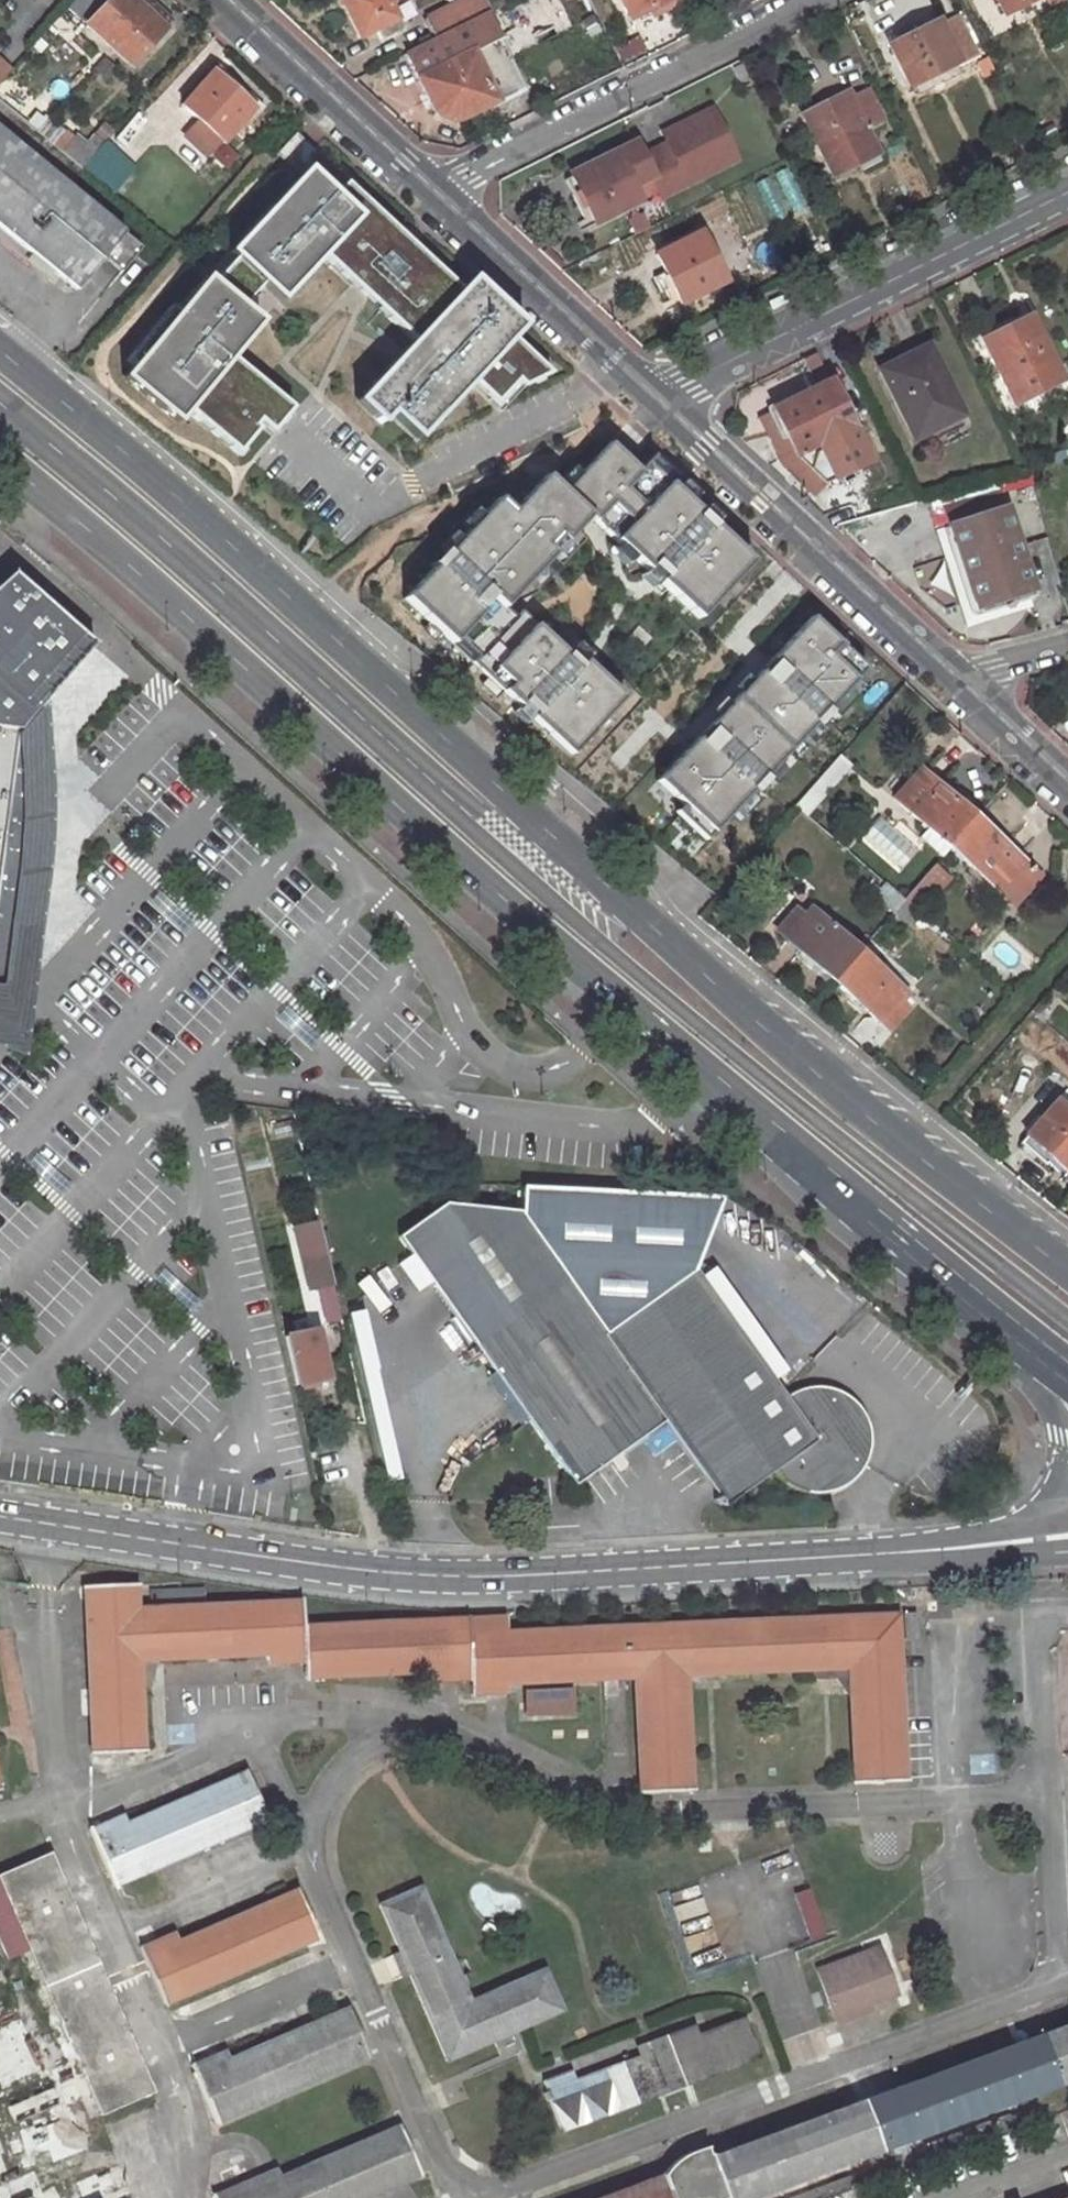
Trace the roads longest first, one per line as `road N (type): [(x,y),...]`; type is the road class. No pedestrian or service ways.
road 1 (primary): [(1067,1270),(843,1097),(0,361)]
road 2 (primary): [(0,458),(592,976),(1028,1339)]
road 3 (unclassified): [(950,1549),(464,1577),(374,1571),(0,1515)]
road 4 (residential): [(661,401),(1067,194)]
road 5 (residential): [(808,0),(433,187)]
road 6 (residential): [(960,677),(661,401)]
road 7 (residential): [(661,401),(433,187)]
road 8 (residential): [(433,187),(228,0)]
road 9 (unclassified): [(1028,1339),(1067,1448),(1041,1514)]
road 10 (residential): [(1067,779),(960,677)]

